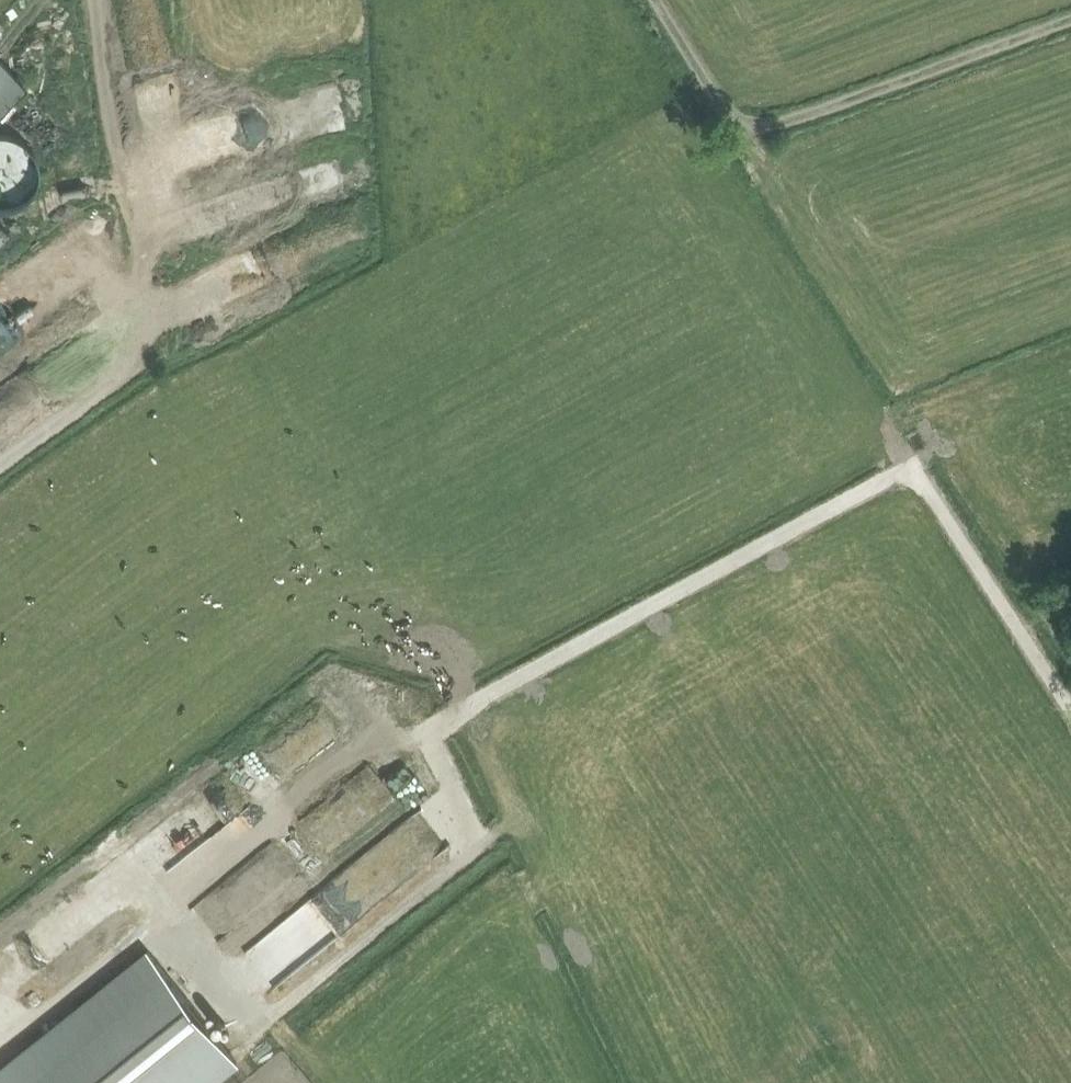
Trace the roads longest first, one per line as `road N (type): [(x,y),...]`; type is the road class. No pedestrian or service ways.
road 1 (track): [(1070,19),(763,129),(736,122),(654,0)]
road 2 (track): [(93,0),(140,264)]

